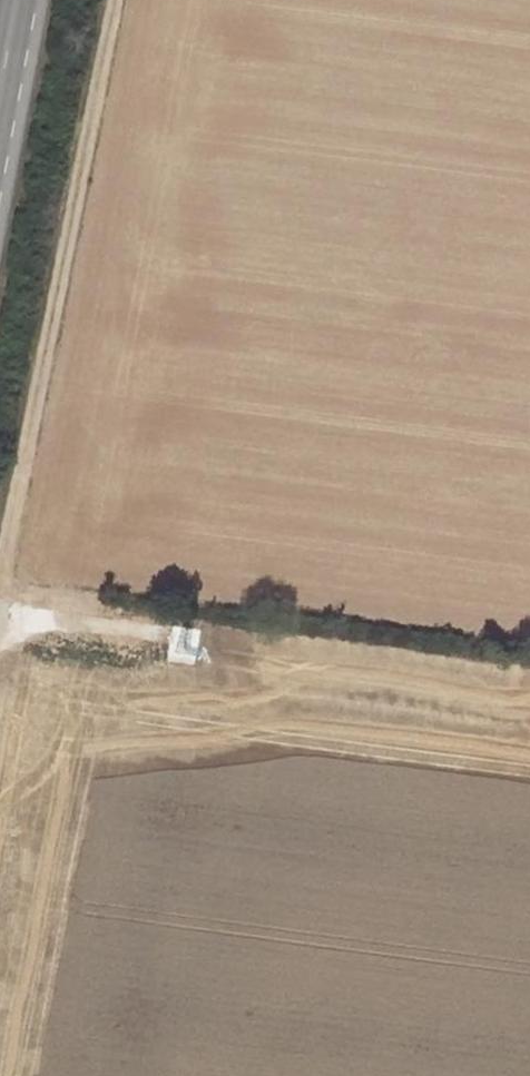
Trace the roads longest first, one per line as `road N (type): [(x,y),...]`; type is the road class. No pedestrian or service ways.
road 1 (track): [(115,0),(0,592)]

